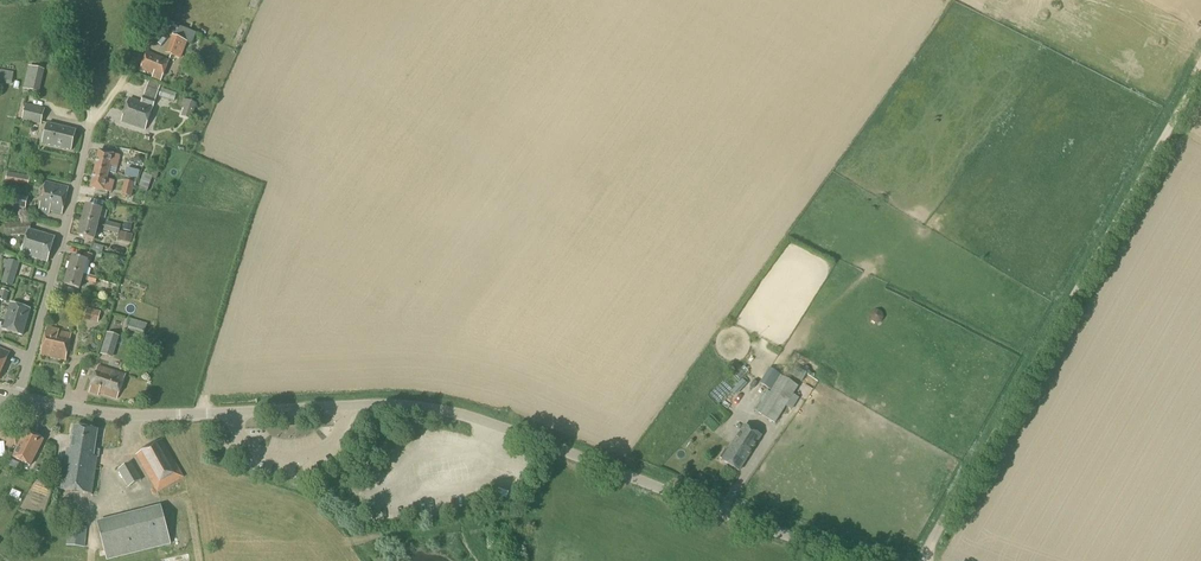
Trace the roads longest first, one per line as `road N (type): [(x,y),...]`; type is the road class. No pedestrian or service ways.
road 1 (tertiary): [(18,398),(134,416),(379,405),(446,412),(858,560)]
road 2 (unclassified): [(922,560),(1200,72)]
road 3 (residential): [(18,398),(91,116),(140,53)]
road 4 (track): [(91,116),(63,0)]

